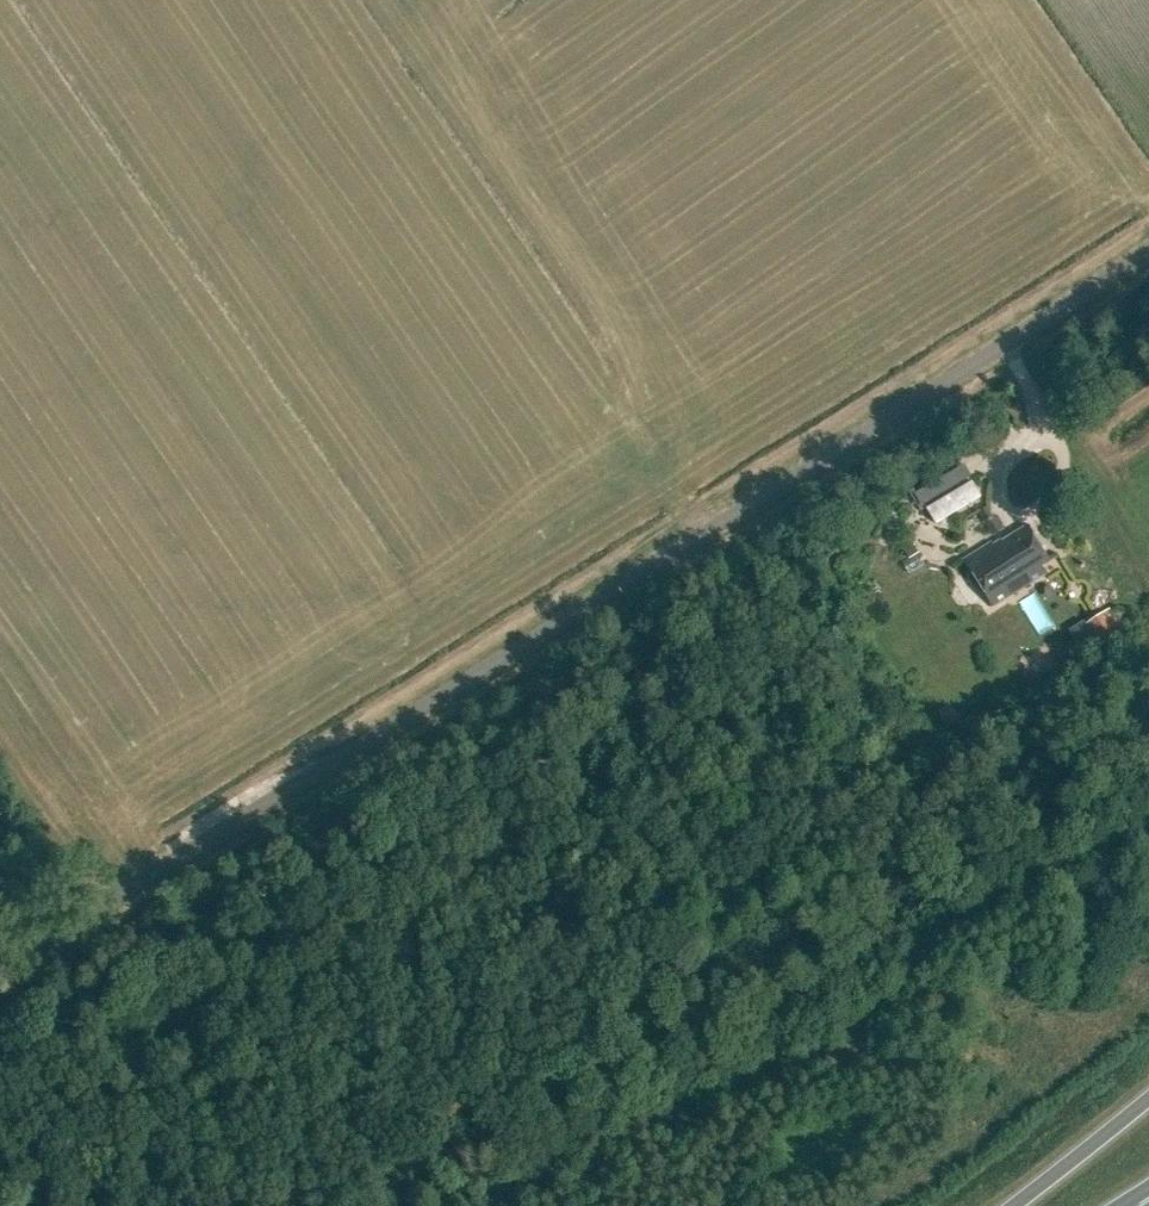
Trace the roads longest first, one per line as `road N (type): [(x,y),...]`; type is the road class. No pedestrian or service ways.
road 1 (unclassified): [(0,965),(1001,348),(1148,247)]
road 2 (trunk): [(1148,1098),(1012,1205)]

